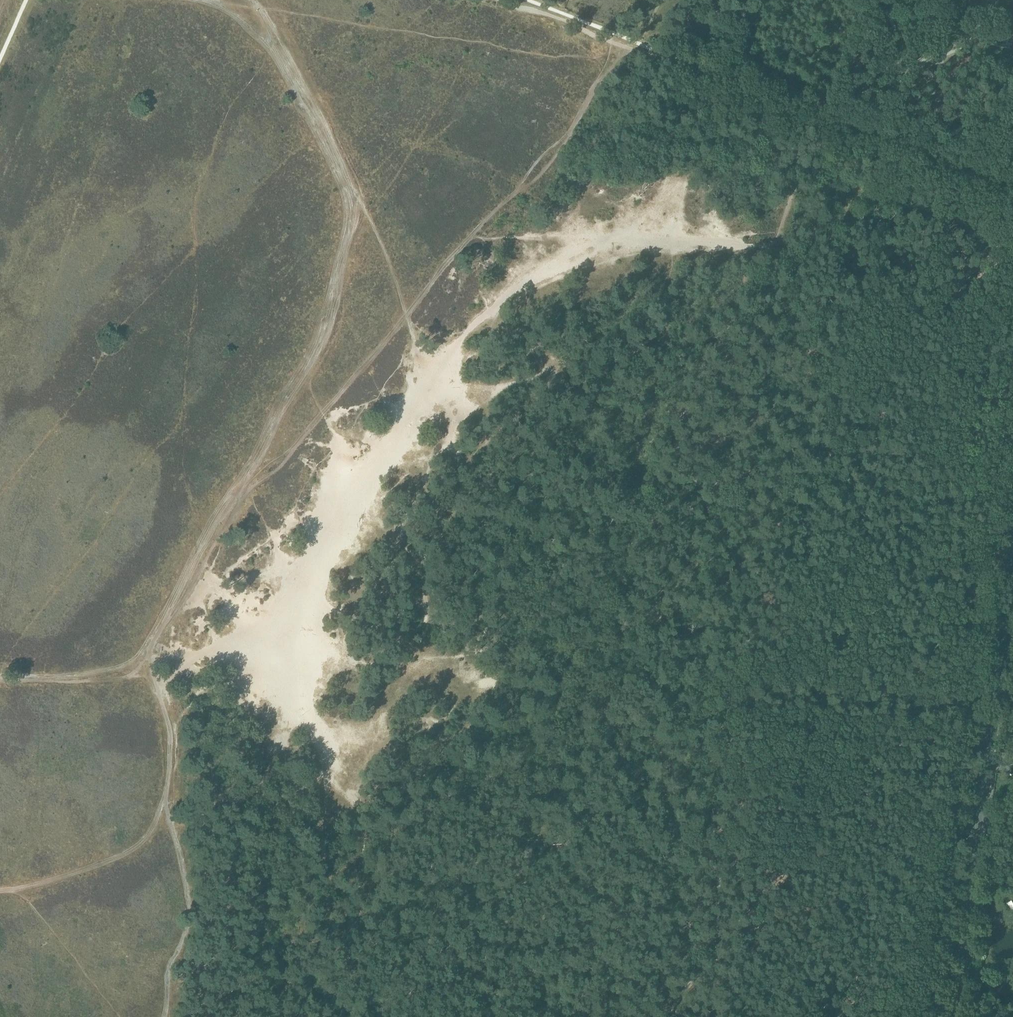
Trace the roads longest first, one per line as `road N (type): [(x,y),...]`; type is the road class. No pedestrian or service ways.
road 1 (secondary): [(952,1016),(1012,565)]

